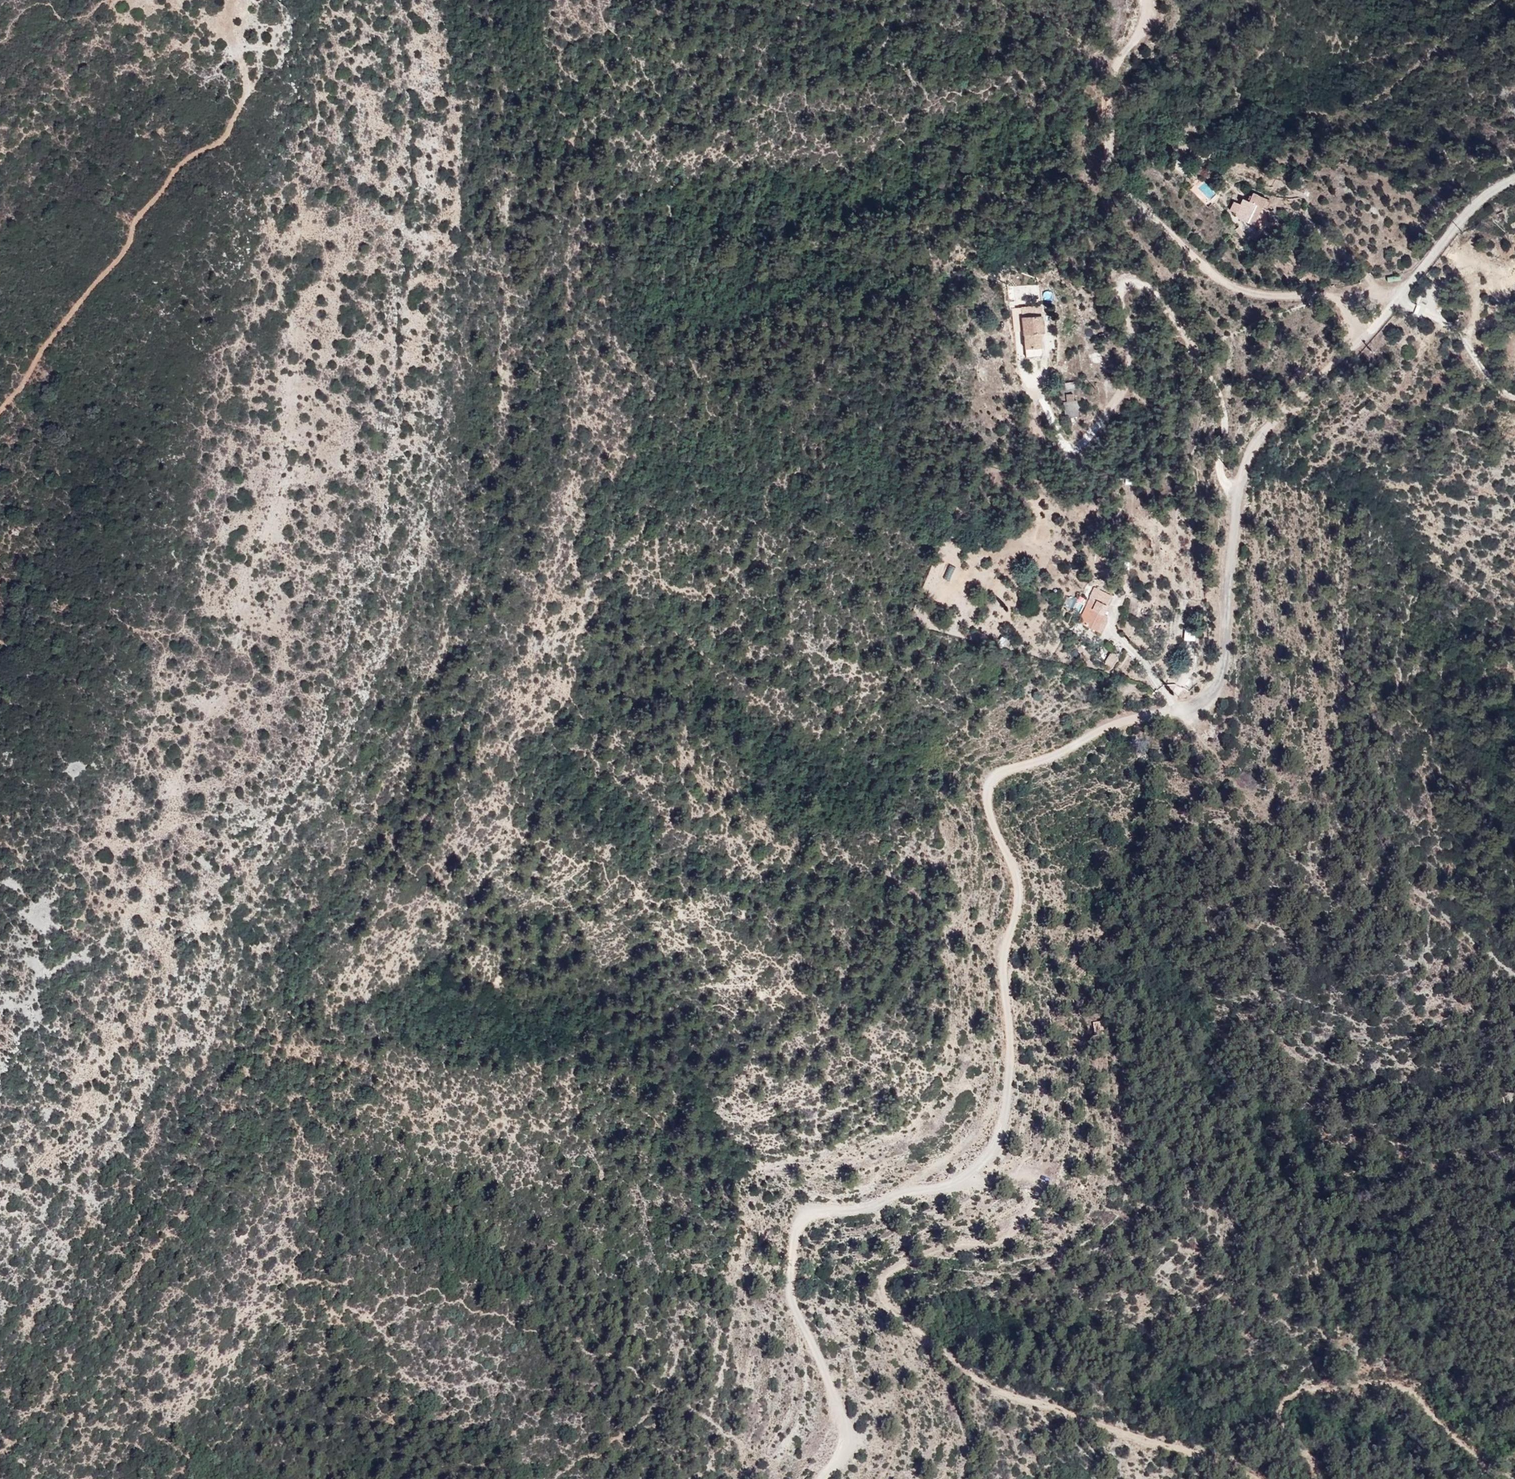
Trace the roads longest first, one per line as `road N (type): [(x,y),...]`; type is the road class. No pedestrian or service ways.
road 1 (unclassified): [(822,1478),(847,1435),(791,1297),(799,1226),(813,1212),(865,1209),(906,1191),(956,1184),(989,1154),(1007,1115),(1011,1029),(1003,964),(1019,897),(989,813),(990,788),(1002,772),(1114,724),(1211,695),(1227,660),(1227,586),(1250,454),(1397,301)]
road 2 (track): [(1397,301),(1366,285),(1257,294),(1224,282),(1116,172),(1104,100),(1111,68),(1137,36),(1142,0)]
road 3 (track): [(0,413),(190,158),(225,142),(247,81),(224,0)]
road 4 (track): [(1239,490),(1222,477),(1226,426),(1219,396),(1166,306),(1144,285)]
road 5 (unclassified): [(1514,178),(1466,215),(1397,301)]

